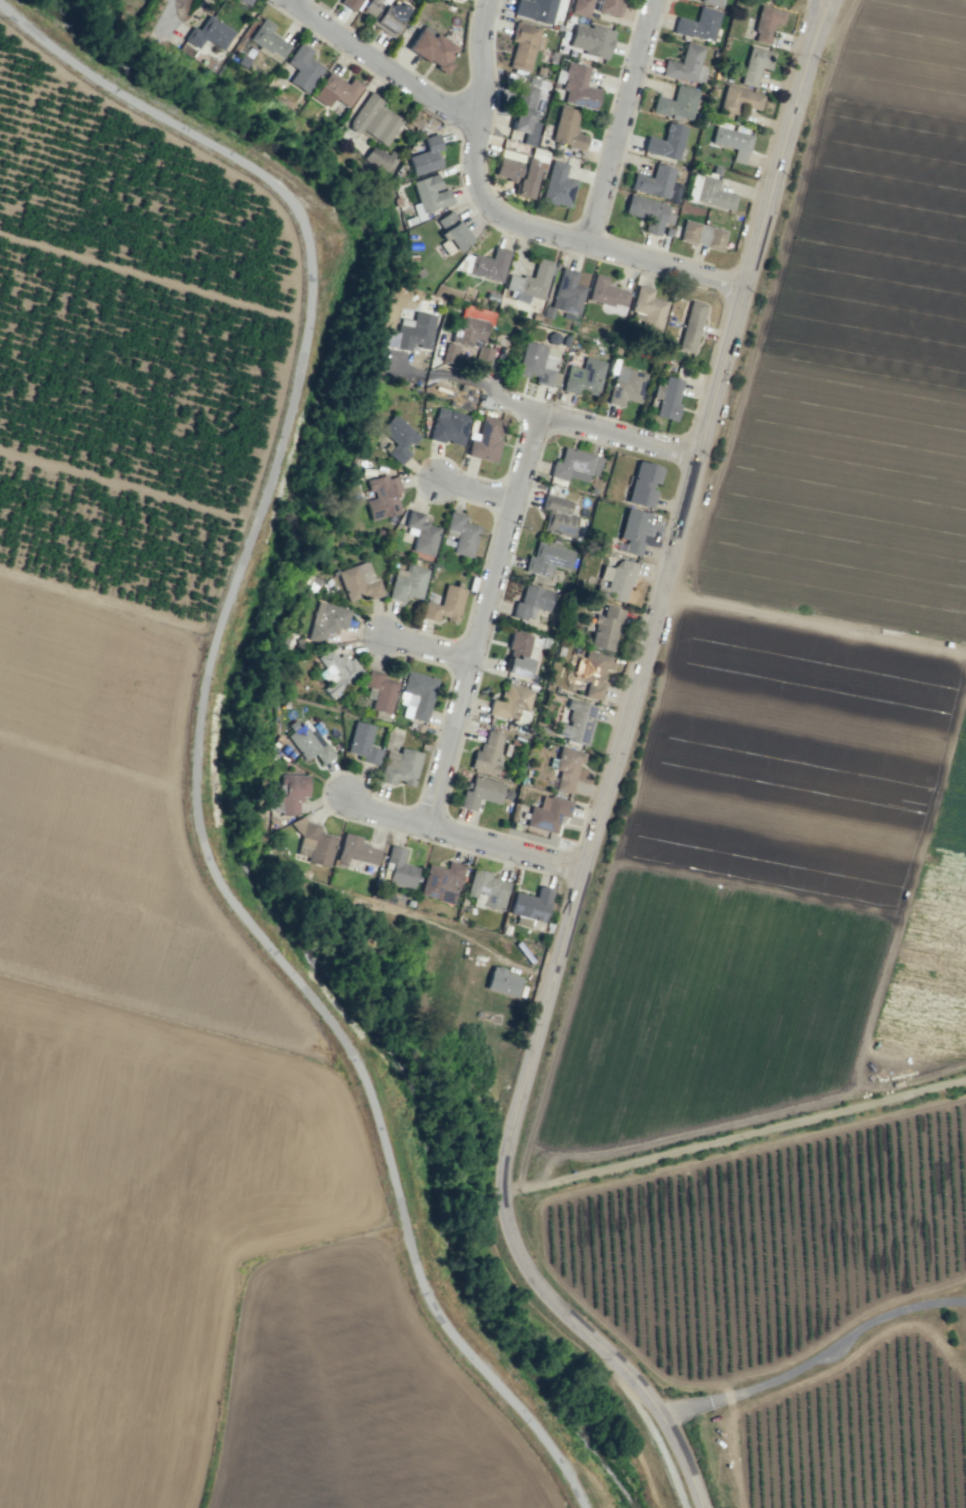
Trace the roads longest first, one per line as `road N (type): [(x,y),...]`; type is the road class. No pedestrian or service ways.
road 1 (track): [(0,4),(106,85),(250,168),(299,219),(308,254),(306,323),(270,476),(204,674),(193,764),(197,829),(217,885),(351,1055),(433,1312),(547,1445),(583,1507)]
road 2 (tertiary): [(701,1507),(642,1389),(539,1289),(511,1241),(500,1195),(518,1100),(744,286)]
road 3 (track): [(202,1507),(221,1454),(239,1259),(360,1229),(372,1212),(366,1152),(347,1093),(331,1075),(199,1031),(0,979)]
road 4 (residential): [(744,286),(509,222),(479,201),(472,174),(487,0)]
road 5 (track): [(500,1195),(965,1078)]
road 6 (residential): [(438,827),(471,656),(547,414)]
road 7 (residential): [(595,244),(659,0)]
road 8 (residential): [(581,870),(355,803)]
road 9 (residential): [(476,118),(444,109),(297,3)]
road 10 (tertiary): [(768,194),(825,0)]
road 11 (residential): [(547,414),(697,455)]
road 12 (residential): [(547,414),(477,382),(429,373)]

